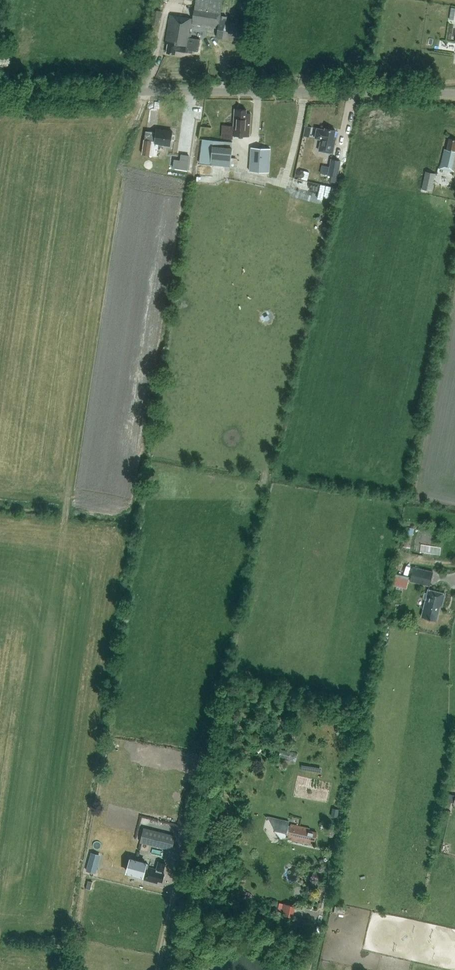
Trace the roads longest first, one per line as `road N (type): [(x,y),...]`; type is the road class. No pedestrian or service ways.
road 1 (unclassified): [(0,93),(454,94)]

